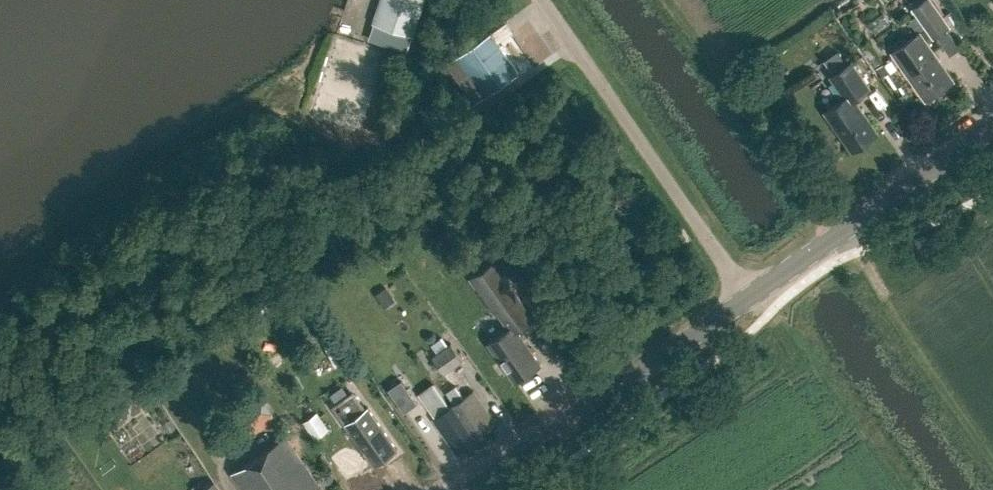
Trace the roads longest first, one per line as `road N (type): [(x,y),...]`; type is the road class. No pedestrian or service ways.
road 1 (tertiary): [(469,489),(992,126)]

